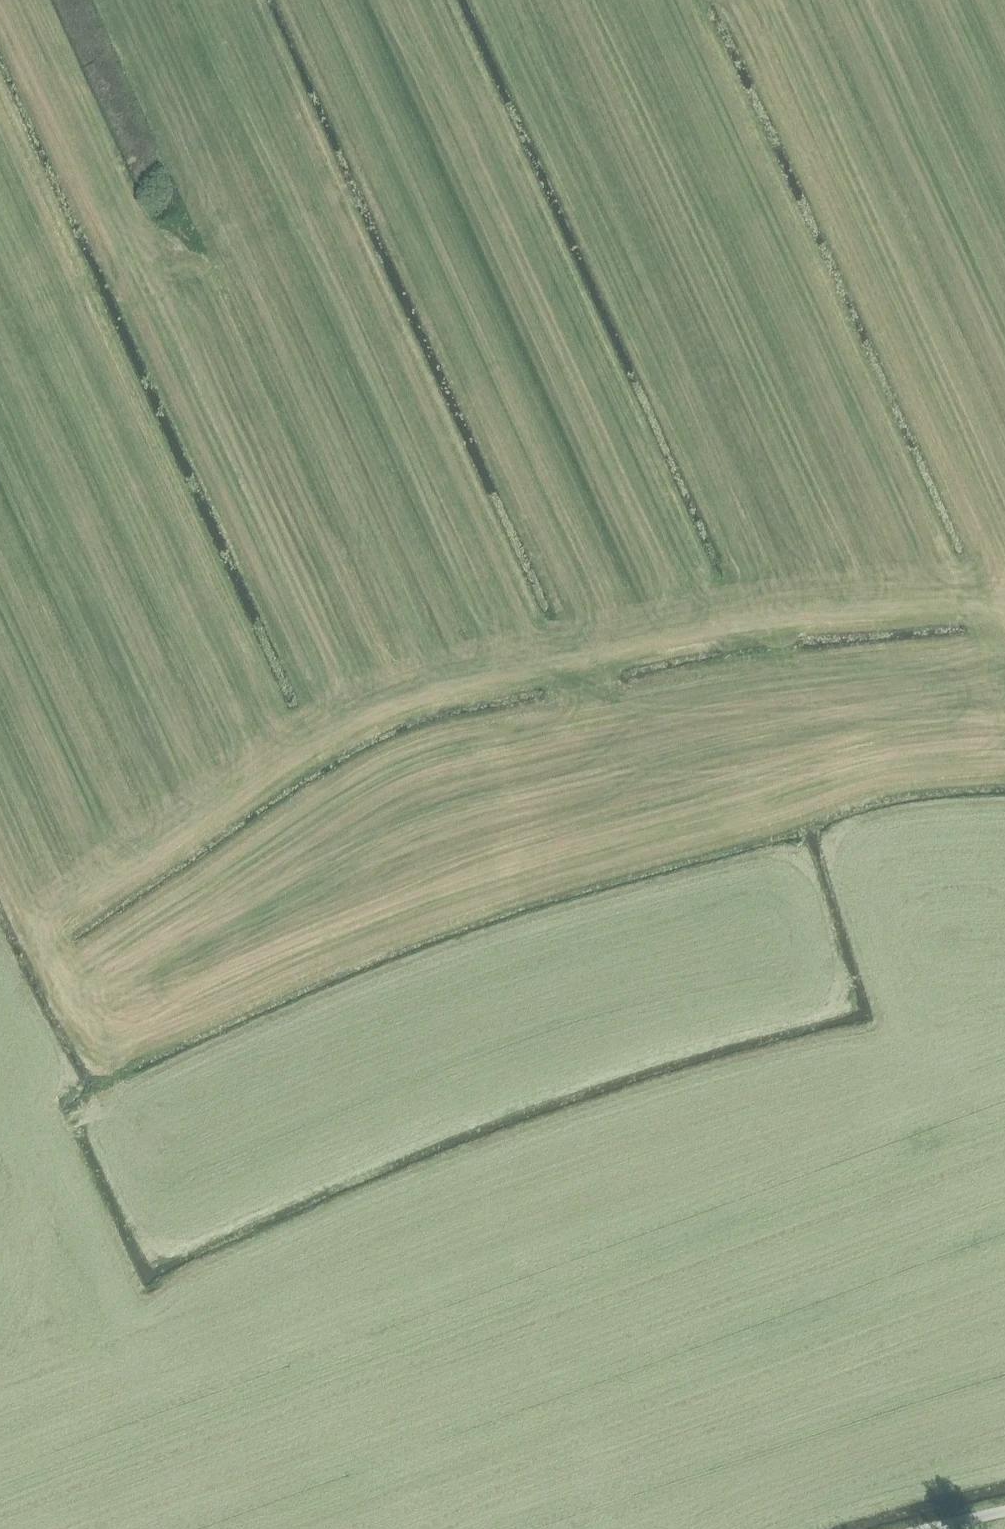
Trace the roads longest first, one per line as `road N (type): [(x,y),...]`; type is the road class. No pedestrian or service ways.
road 1 (track): [(1004,638),(951,606),(704,630)]

